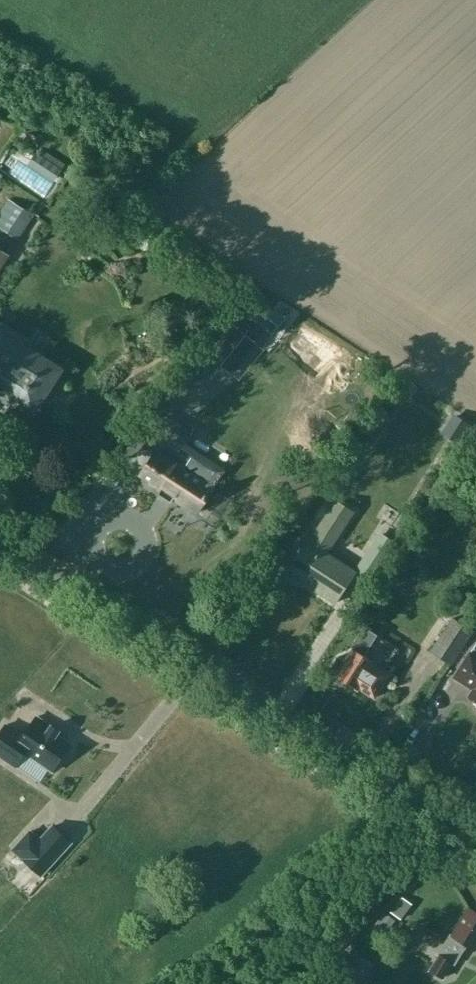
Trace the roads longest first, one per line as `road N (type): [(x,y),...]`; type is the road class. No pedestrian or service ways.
road 1 (tertiary): [(475,838),(0,538)]

